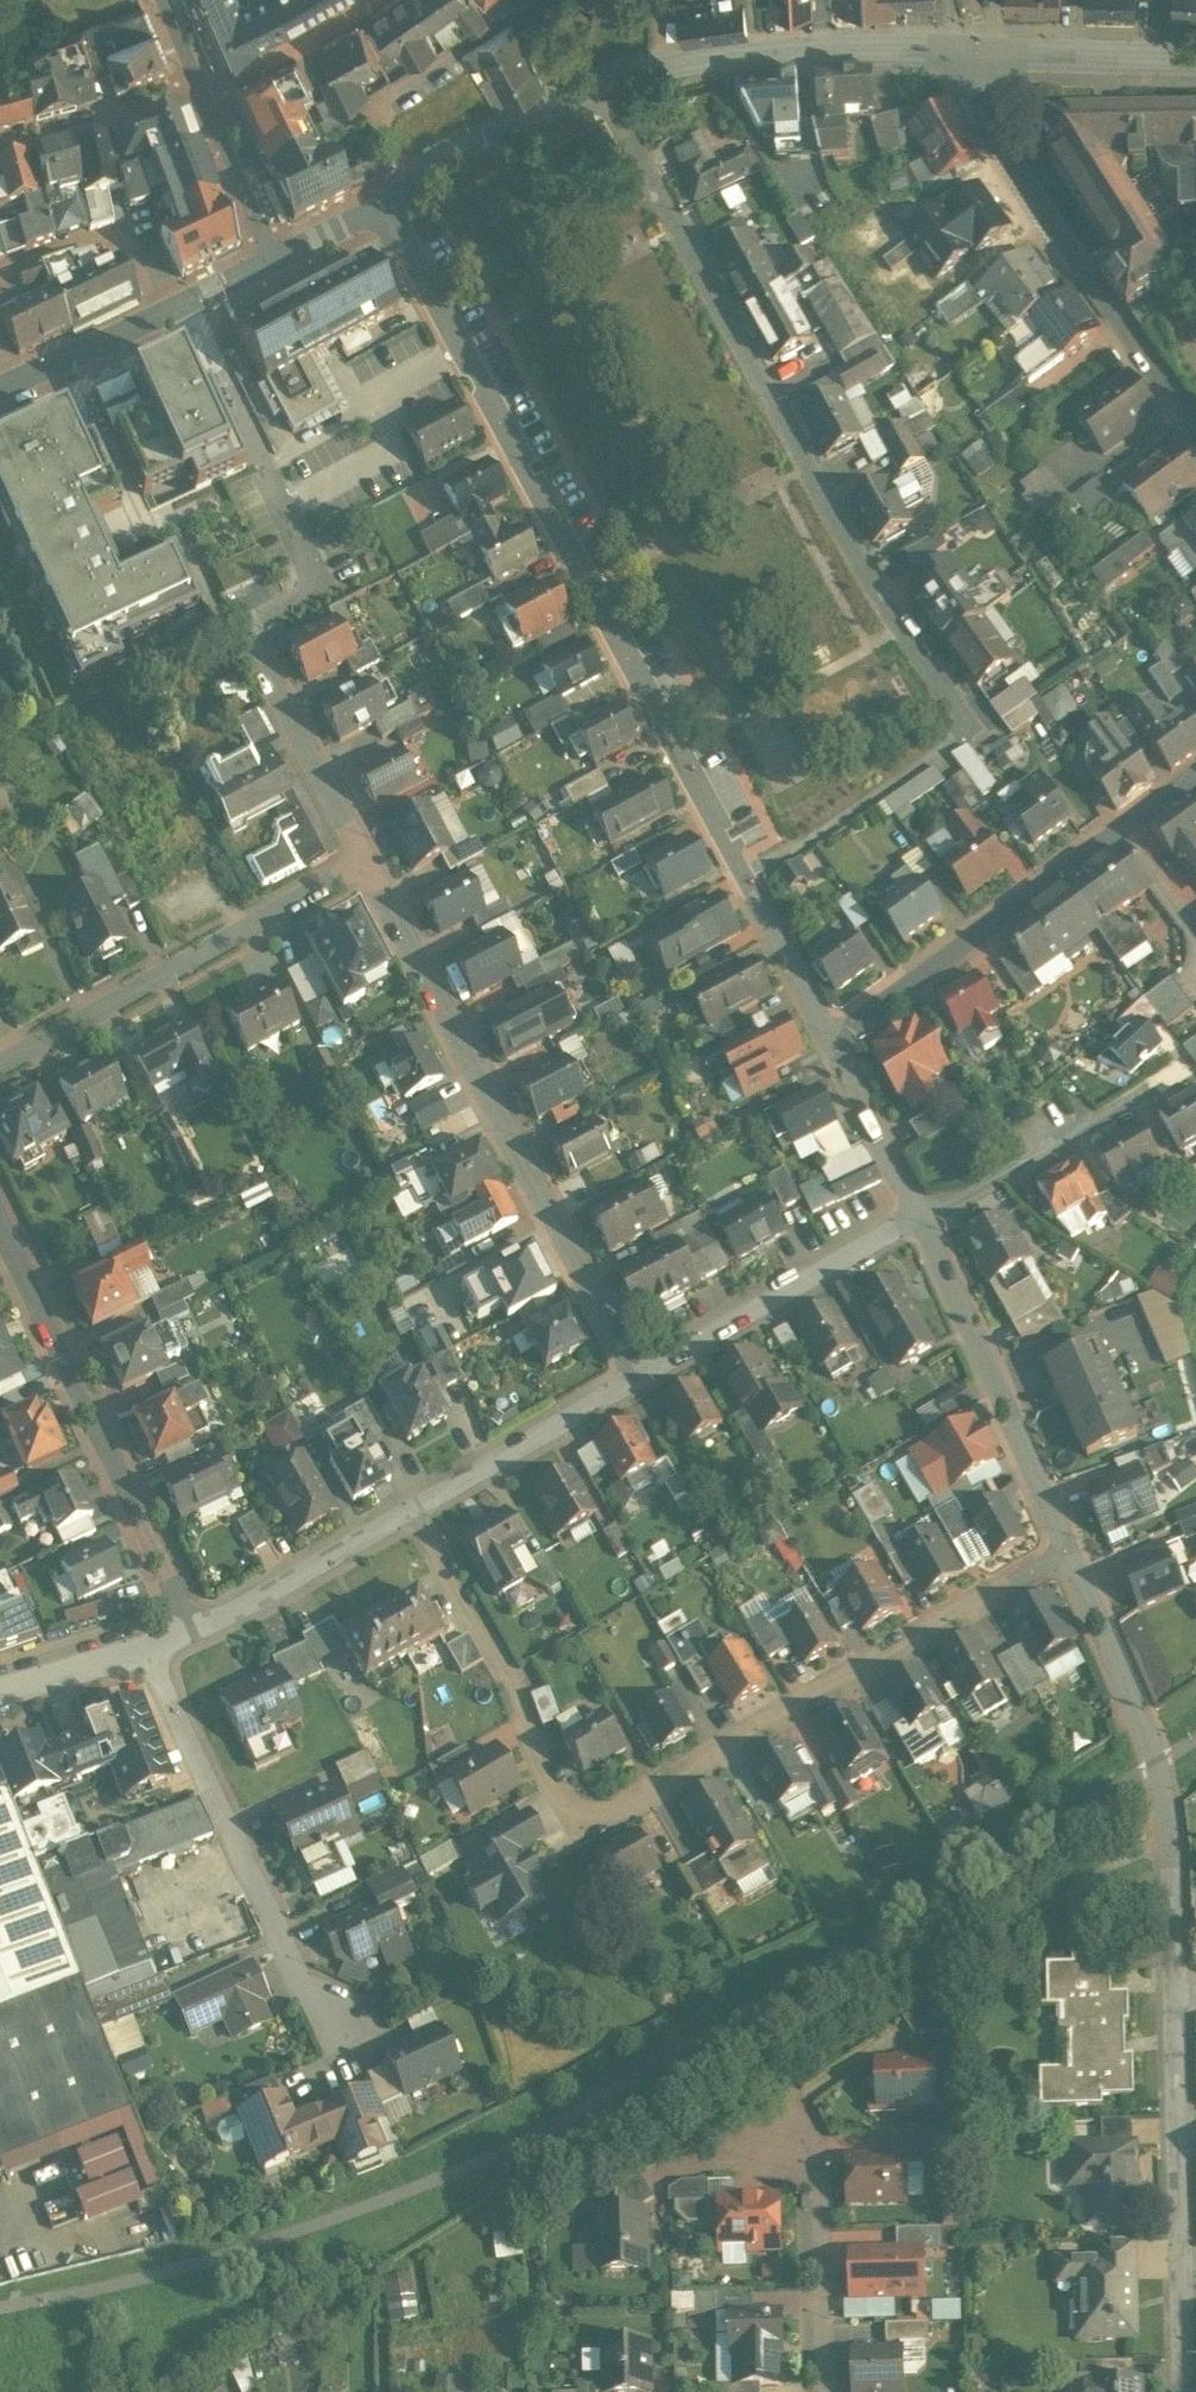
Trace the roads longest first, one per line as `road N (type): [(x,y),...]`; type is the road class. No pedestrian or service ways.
road 1 (residential): [(750,885),(975,728),(864,567),(612,105),(593,92)]
road 2 (residential): [(1069,1551),(603,1817),(581,1817),(538,1773),(502,1675),(416,1512)]
road 3 (residential): [(385,202),(750,885)]
road 4 (residential): [(638,1380),(368,857)]
road 5 (residential): [(1069,1551),(1155,1765),(1173,1861),(1172,2002)]
road 6 (residential): [(0,1221),(192,1632)]
road 7 (residential): [(1195,426),(1040,230),(946,53)]
road 8 (residential): [(835,1036),(1195,773)]
road 9 (residential): [(148,1650),(330,2034)]
road 10 (residential): [(0,1064),(368,857)]
road 11 (residential): [(1172,2002),(1185,2391)]
road 12 (residential): [(924,1220),(1069,1551)]
road 13 (residential): [(924,1220),(638,1380)]
road 14 (residential): [(924,1220),(1182,1070)]
road 15 (residential): [(819,2391),(813,2178),(798,2142),(764,2120)]
road 16 (residential): [(540,0),(383,99),(377,119),(413,184)]
road 17 (residential): [(668,69),(783,52),(946,53)]
road 18 (residential): [(368,857),(243,626)]
road 19 (residential): [(638,1380),(416,1512)]
road 20 (residential): [(416,1512),(192,1632)]
road 21 (residential): [(158,312),(118,232),(0,271)]
road 22 (residential): [(983,52),(1195,59)]
road 23 (residential): [(199,88),(0,144)]
road 24 (residential): [(835,1036),(924,1220)]
road 25 (residential): [(413,184),(593,92)]
road 26 (residential): [(199,88),(371,0)]
road 27 (residential): [(274,258),(199,88)]
road 28 (residential): [(750,885),(835,1036)]
road 29 (residential): [(0,383),(158,312)]
road 30 (residential): [(148,1650),(0,1694)]
road 31 (residential): [(158,312),(274,258)]
road 32 (residential): [(274,258),(385,202)]

